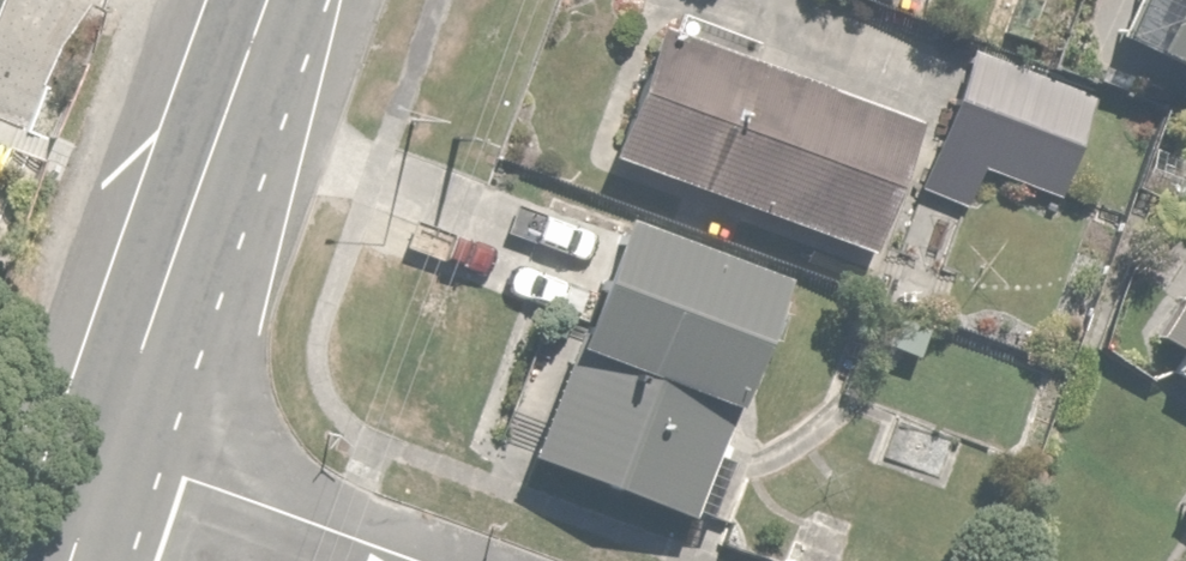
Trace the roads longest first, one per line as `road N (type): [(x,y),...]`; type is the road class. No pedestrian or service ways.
road 1 (primary): [(108,451),(273,0)]
road 2 (residential): [(108,451),(418,560)]

